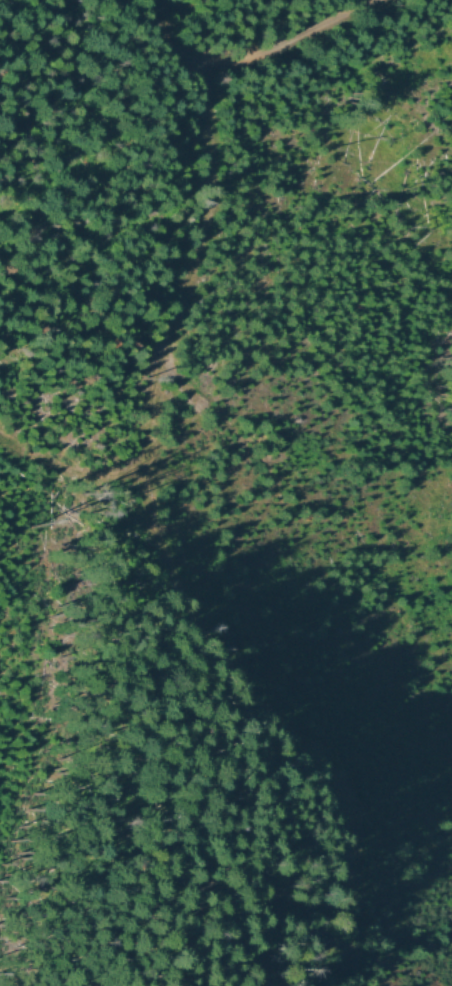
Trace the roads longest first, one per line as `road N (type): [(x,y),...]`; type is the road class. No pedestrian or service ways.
road 1 (track): [(180,57),(212,161),(210,209),(158,381),(156,455),(146,471),(124,475),(64,469),(0,442)]
road 2 (track): [(156,455),(166,509),(216,621),(334,775),(356,817),(362,849),(346,917)]
road 3 (track): [(138,0),(162,43),(202,63),(262,51),(370,0)]

